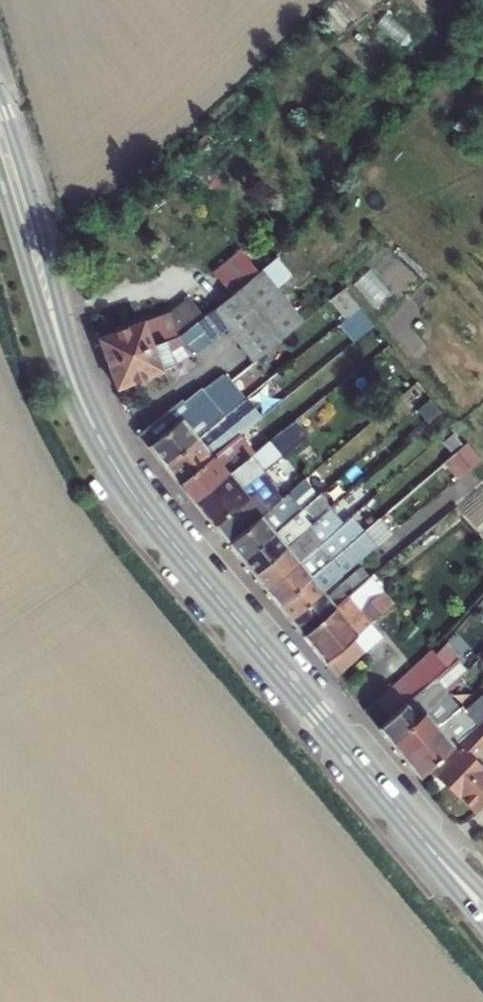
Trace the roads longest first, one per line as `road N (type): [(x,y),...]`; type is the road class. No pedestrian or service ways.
road 1 (secondary): [(482,912),(120,473),(79,394),(0,143)]

